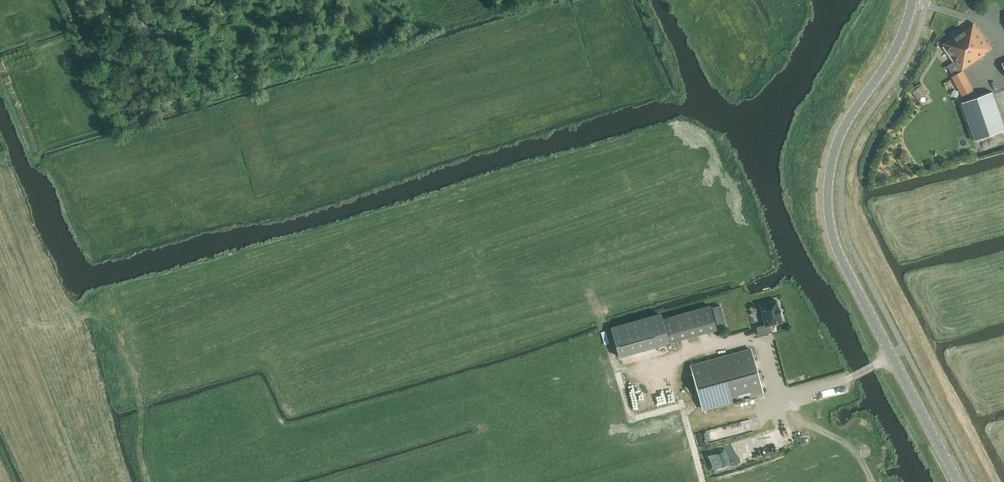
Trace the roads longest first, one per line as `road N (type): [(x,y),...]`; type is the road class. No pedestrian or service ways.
road 1 (tertiary): [(957,481),(838,254),(826,205),(835,144),(886,69),(912,0)]

